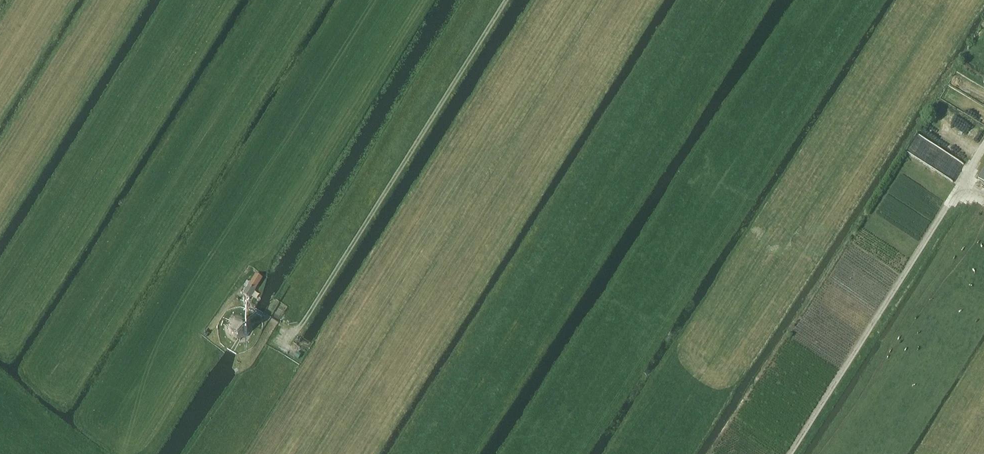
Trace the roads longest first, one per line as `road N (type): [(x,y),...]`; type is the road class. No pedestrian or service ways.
road 1 (track): [(505,0),(281,354)]
road 2 (track): [(963,184),(792,453)]

